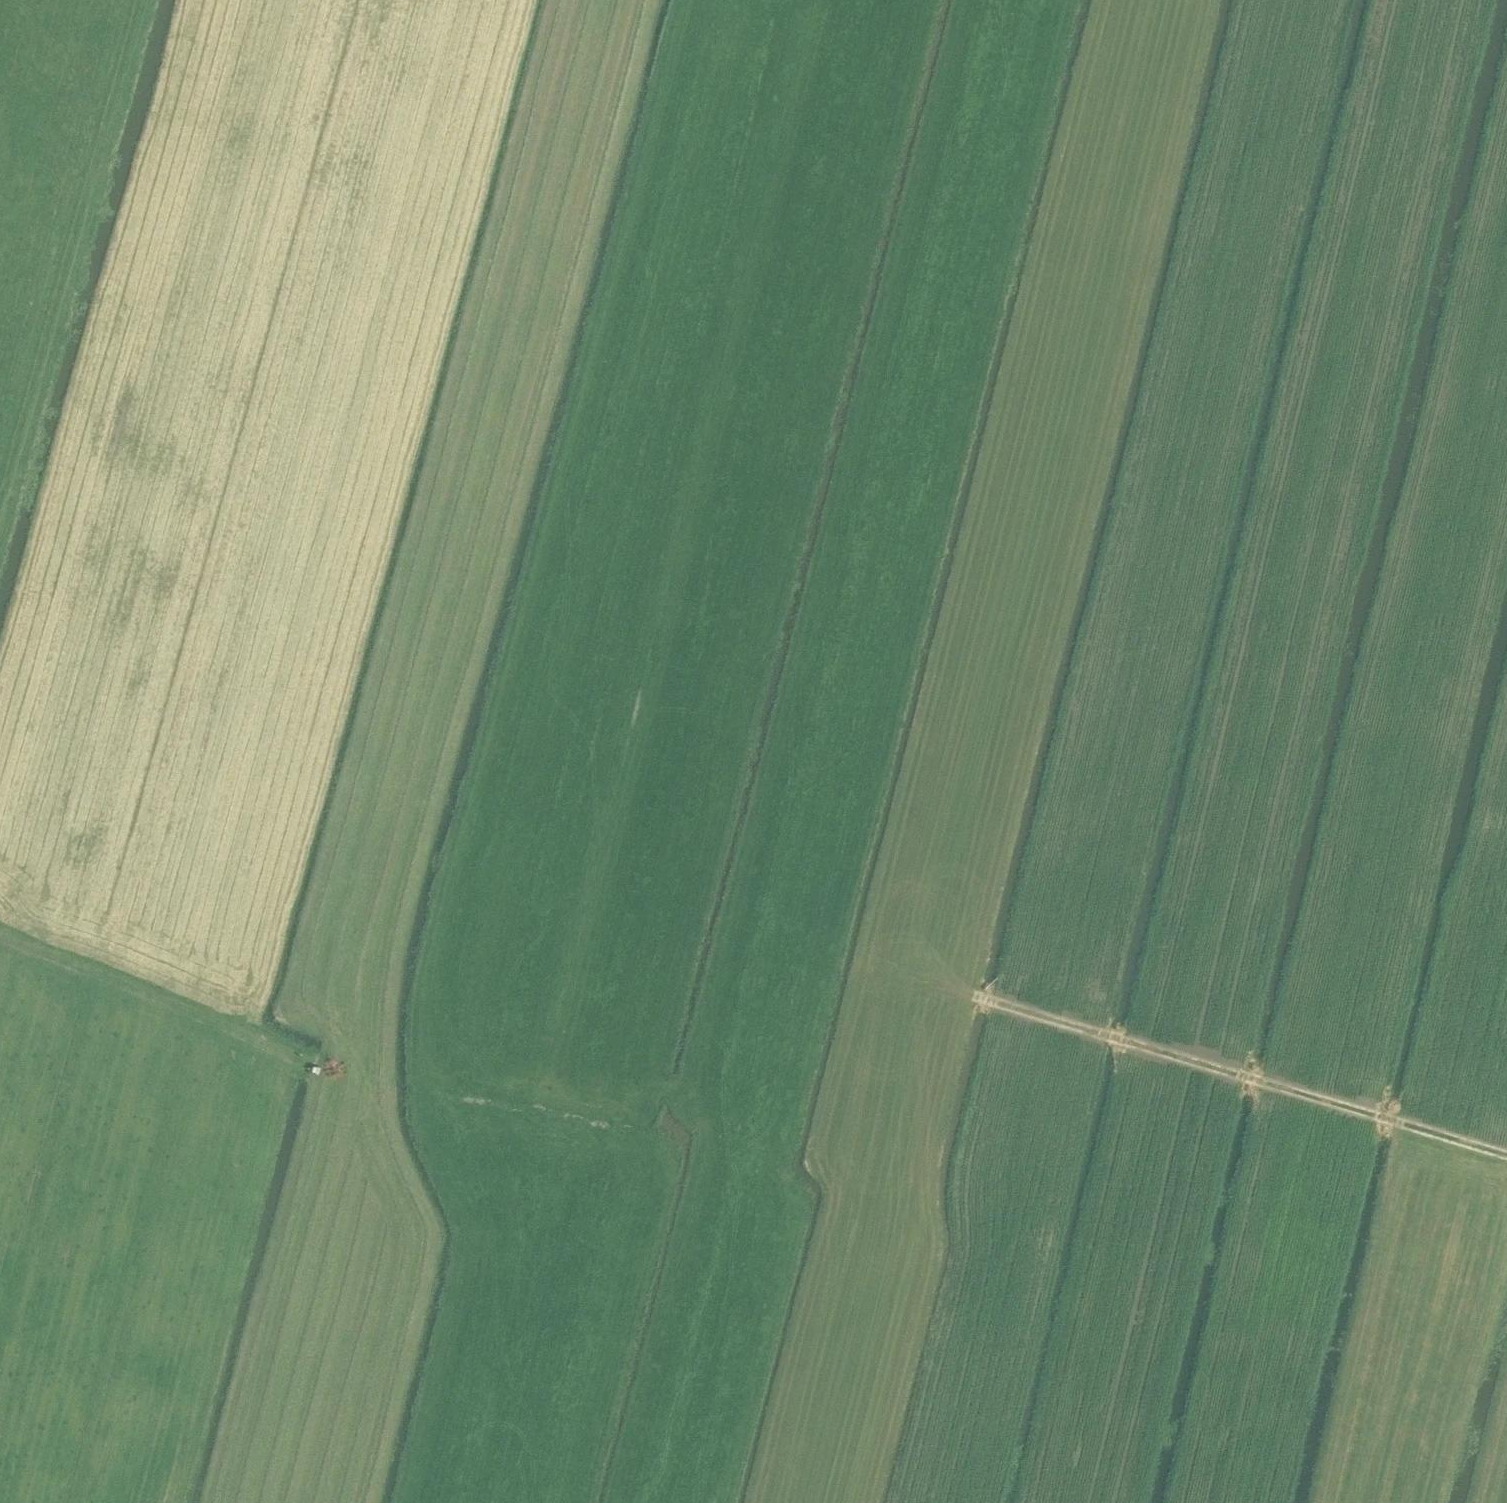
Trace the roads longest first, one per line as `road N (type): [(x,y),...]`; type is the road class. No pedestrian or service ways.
road 1 (track): [(1506,1156),(985,1000)]

